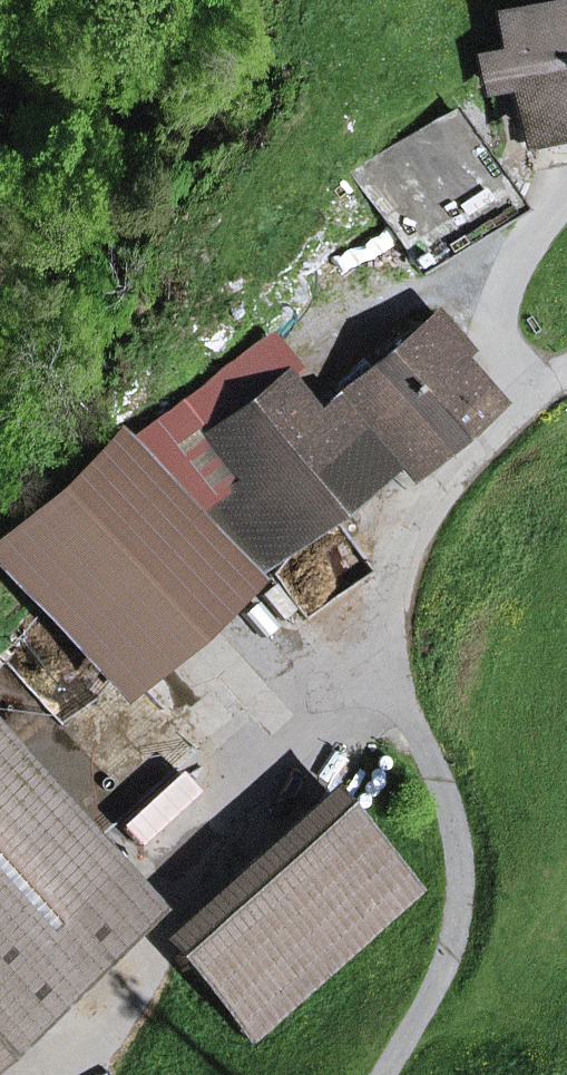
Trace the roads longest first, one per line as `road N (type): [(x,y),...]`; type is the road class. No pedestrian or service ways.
road 1 (residential): [(566,370),(490,441),(432,518),(407,572),(402,672),(455,826),(462,869),(456,928),(439,979),(386,1074)]

